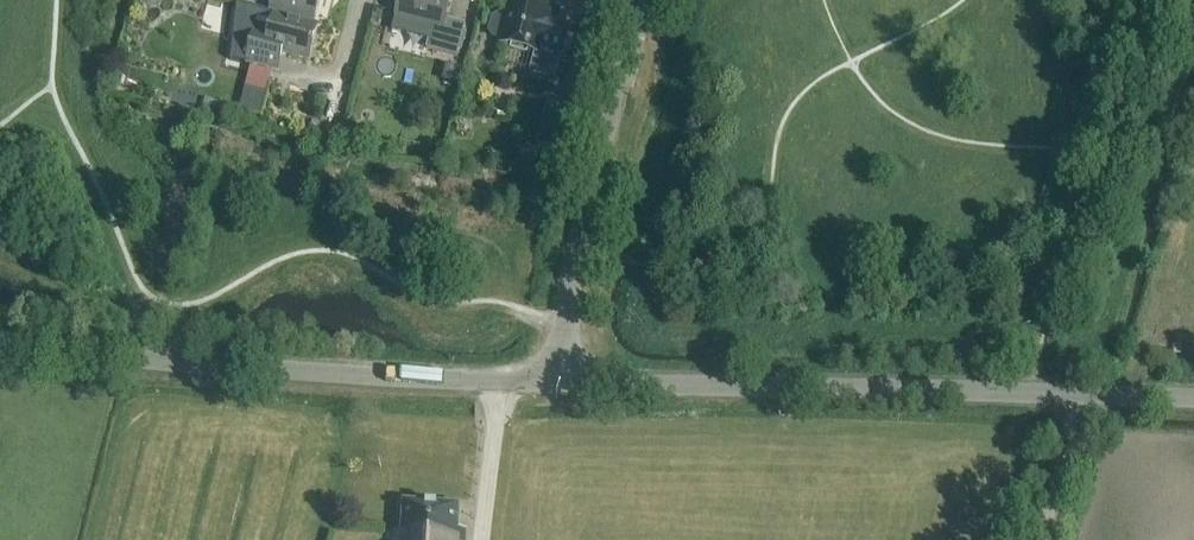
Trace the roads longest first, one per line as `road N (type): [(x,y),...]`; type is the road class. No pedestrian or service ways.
road 1 (unclassified): [(1193,399),(554,384)]
road 2 (unclassified): [(0,348),(554,384)]
road 3 (unclassified): [(554,384),(641,0)]
road 4 (track): [(1040,539),(1078,396)]

